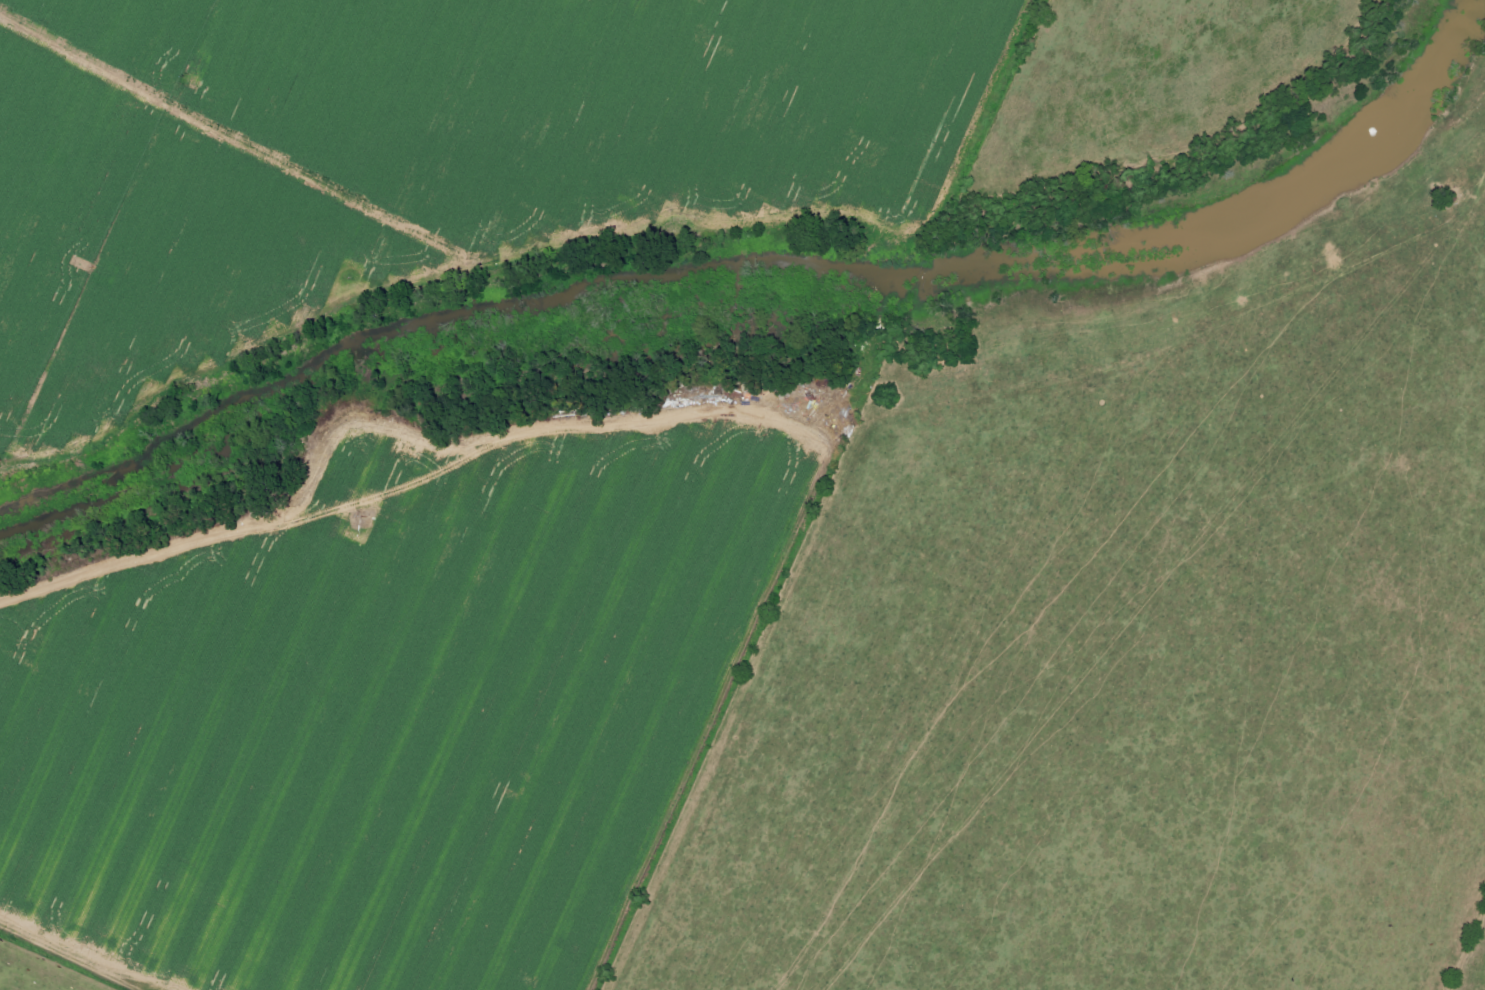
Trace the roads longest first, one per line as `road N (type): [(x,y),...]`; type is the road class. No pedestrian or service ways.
road 1 (track): [(944,395),(1115,362),(1484,221)]

